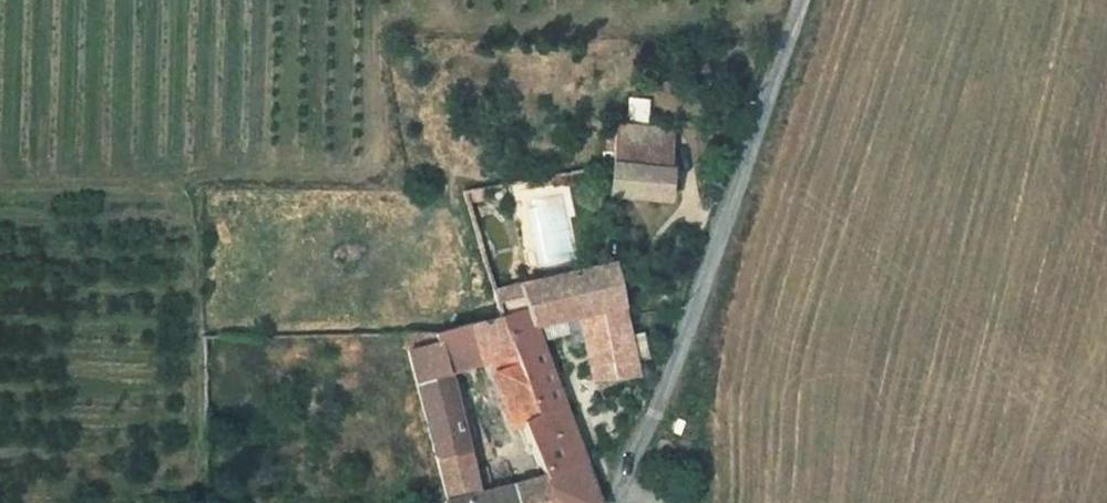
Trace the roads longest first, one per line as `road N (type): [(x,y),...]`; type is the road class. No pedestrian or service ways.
road 1 (unclassified): [(802,0),(692,323),(619,502)]

